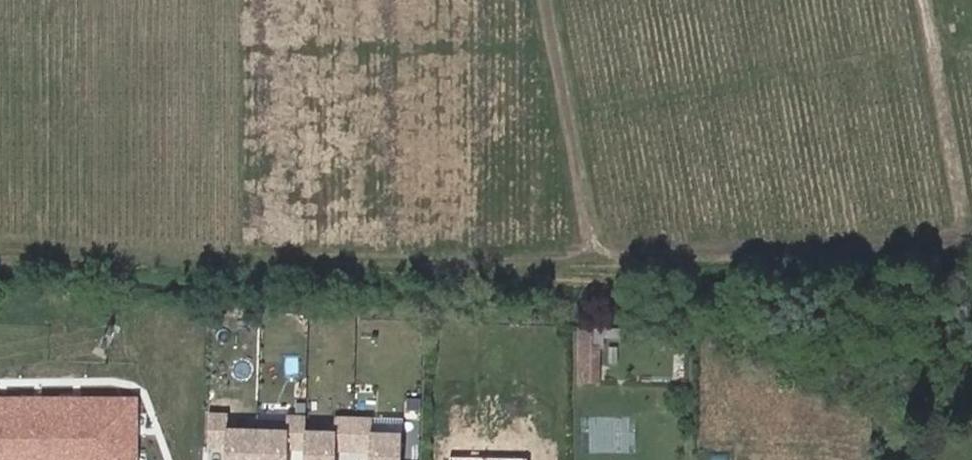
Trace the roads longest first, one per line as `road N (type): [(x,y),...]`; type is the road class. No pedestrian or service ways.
road 1 (track): [(547,0),(598,269),(961,254),(961,205),(923,0)]

